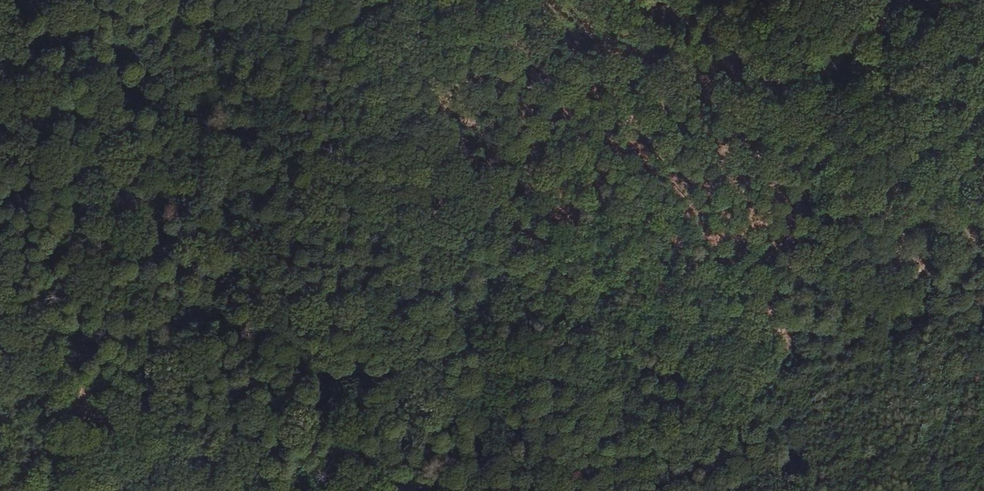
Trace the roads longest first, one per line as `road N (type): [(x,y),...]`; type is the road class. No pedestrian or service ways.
road 1 (track): [(661,0),(782,83),(804,80),(847,53),(895,0)]

